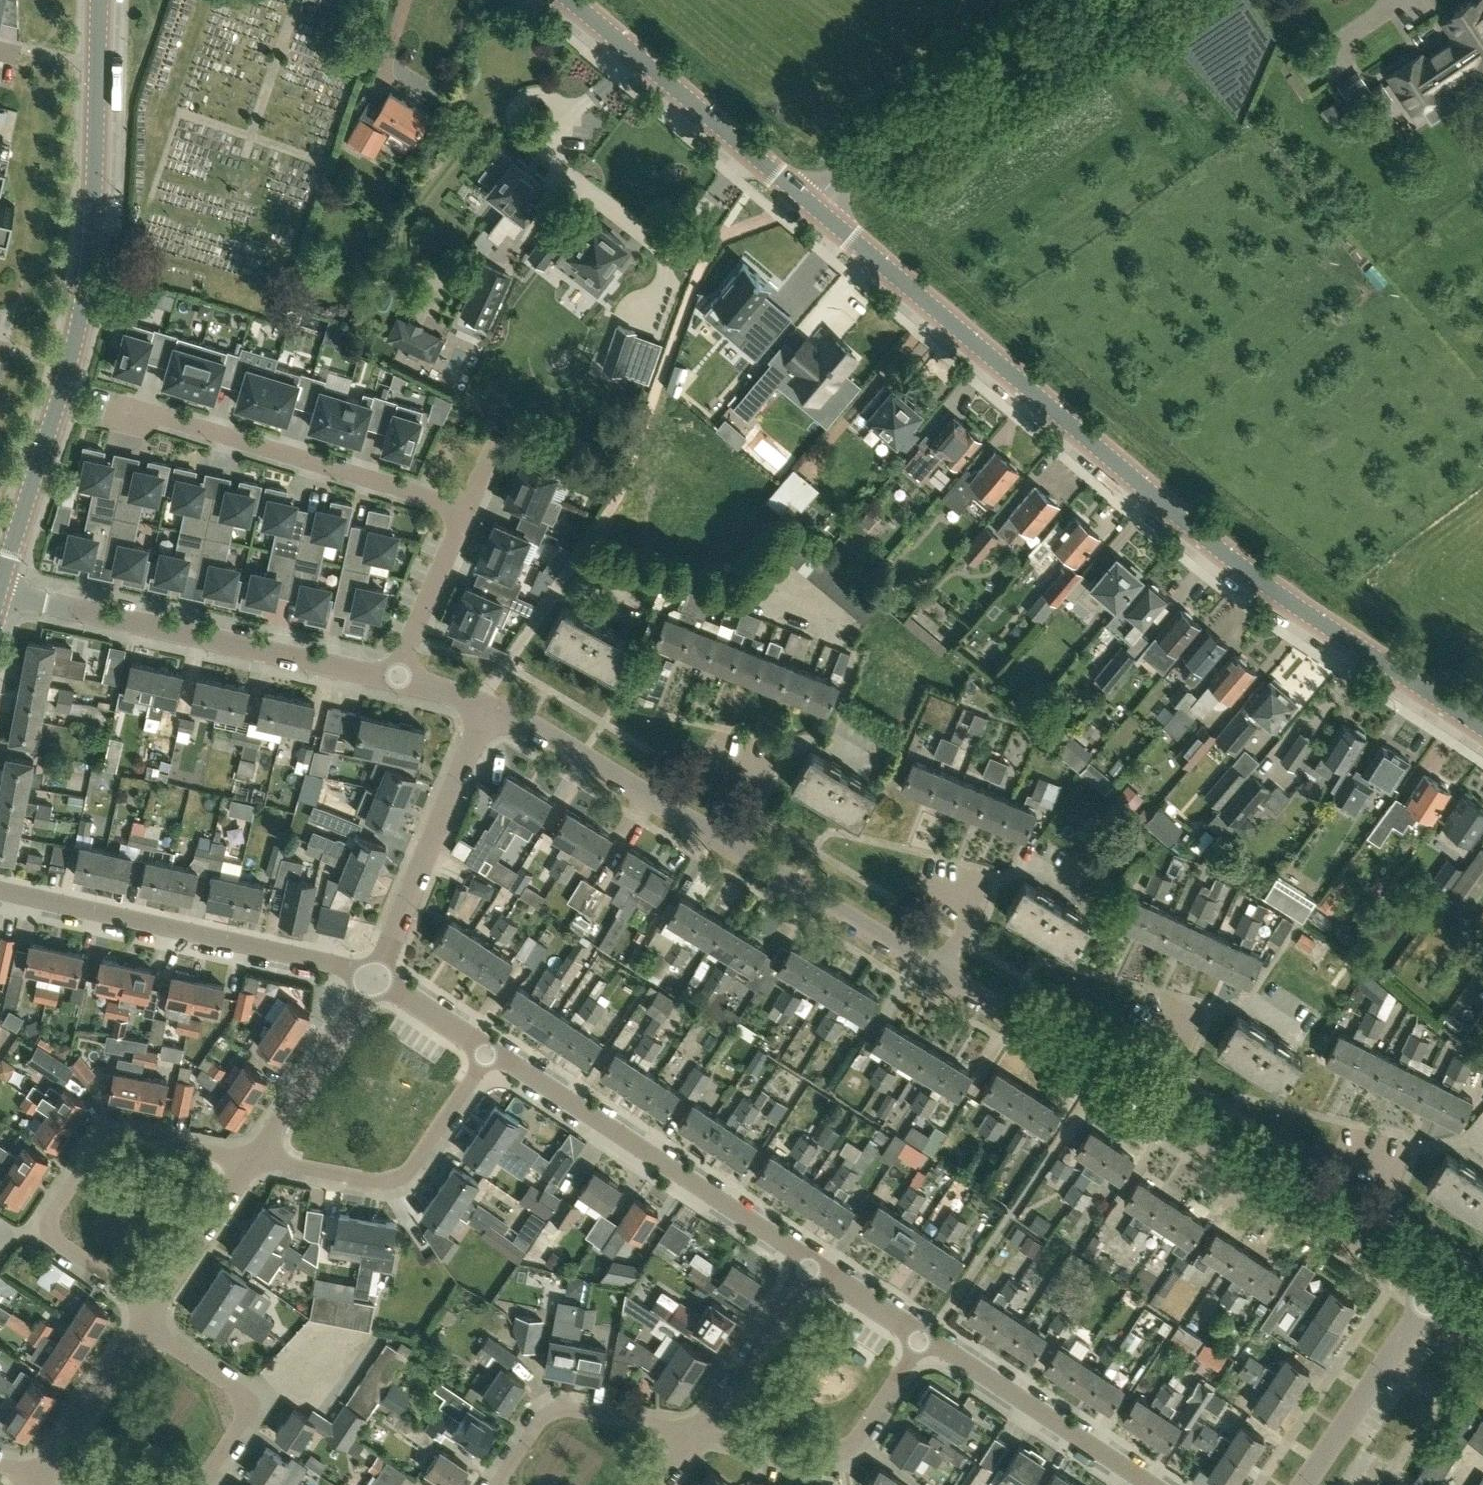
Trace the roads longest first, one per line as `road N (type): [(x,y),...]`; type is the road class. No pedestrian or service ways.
road 1 (secondary): [(810,204),(1206,539),(1482,727)]
road 2 (secondary): [(0,593),(63,390),(88,278),(100,0)]
road 3 (residential): [(393,679),(0,595)]
road 4 (residential): [(377,977),(0,890)]
road 5 (unclassified): [(812,1264),(491,1051)]
road 6 (residential): [(109,402),(468,511)]
road 7 (residential): [(154,1305),(64,1249),(56,1232),(106,1142),(251,1161)]
road 8 (residential): [(810,204),(847,169),(1096,0)]
road 9 (secondary): [(810,204),(571,0)]
road 10 (residential): [(251,1161),(403,1176),(491,1051)]
road 11 (unclassified): [(377,977),(488,708)]
road 12 (residential): [(697,1431),(850,1454),(928,1345)]
road 13 (unclassified): [(729,847),(488,708)]
road 14 (unclassified): [(1145,1484),(928,1345)]
road 15 (unclassified): [(949,980),(729,847)]
road 16 (unclassified): [(1364,1245),(1153,1109)]
road 17 (unclassified): [(1153,1109),(949,980)]
road 18 (residential): [(201,1484),(248,1421),(247,1404),(141,1324)]
road 19 (residential): [(506,1484),(553,1415),(697,1431)]
road 20 (unclassified): [(1308,1484),(1433,1298)]
road 21 (residential): [(251,1161),(377,977)]
road 22 (unclassified): [(697,1431),(812,1264)]
road 23 (residential): [(393,679),(468,511)]
road 24 (residential): [(42,1472),(141,1324)]
road 25 (residential): [(154,1305),(251,1161)]
road 26 (residential): [(1364,1245),(1400,1165),(1382,1141),(1338,1136)]
road 27 (residential): [(1153,1109),(1184,1049),(1181,1028),(1123,988)]
road 28 (unclassified): [(928,1345),(812,1264)]
road 29 (unclassified): [(491,1051),(377,977)]
road 30 (residential): [(729,847),(752,813),(752,782),(743,764),(706,747)]
road 31 (residential): [(949,980),(967,948),(967,921),(958,903),(916,880)]

